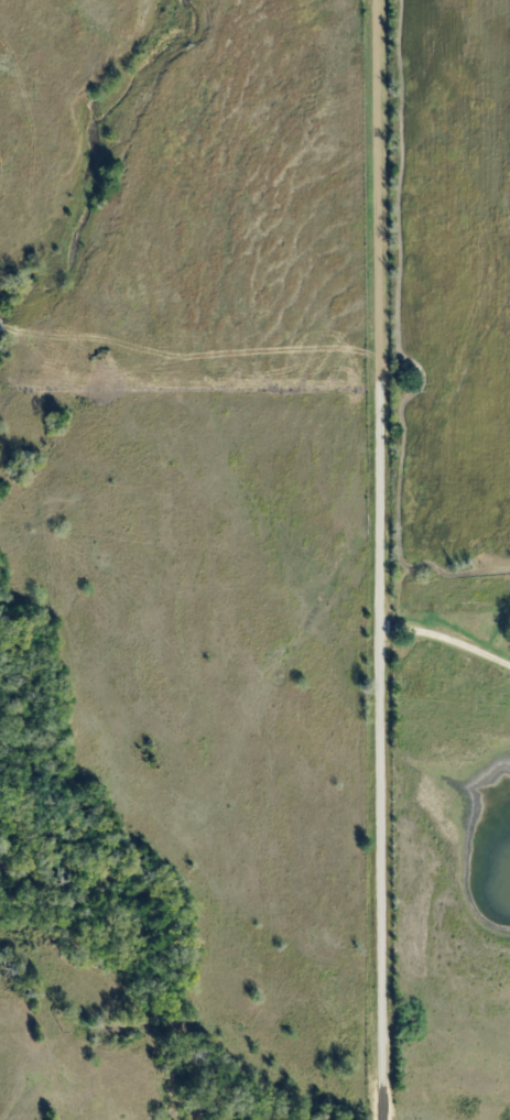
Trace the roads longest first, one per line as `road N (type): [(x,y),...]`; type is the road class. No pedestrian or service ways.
road 1 (residential): [(388,1119),(383,371)]
road 2 (residential): [(383,371),(377,0)]
road 3 (residential): [(386,642),(489,618),(509,622)]

